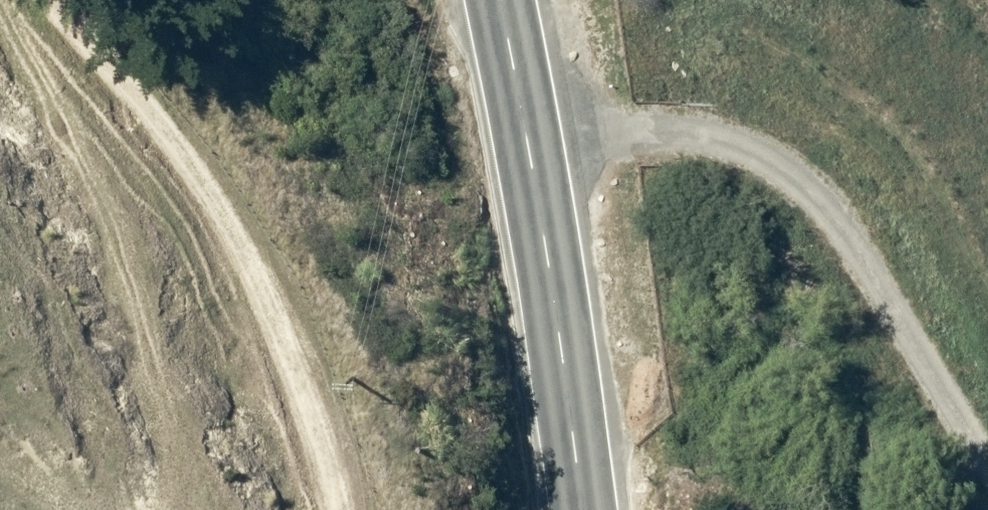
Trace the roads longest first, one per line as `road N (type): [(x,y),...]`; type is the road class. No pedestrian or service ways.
road 1 (residential): [(987,508),(841,237),(734,140),(470,121)]
road 2 (trunk): [(531,509),(470,121)]
road 3 (trunk): [(470,121),(448,0)]

